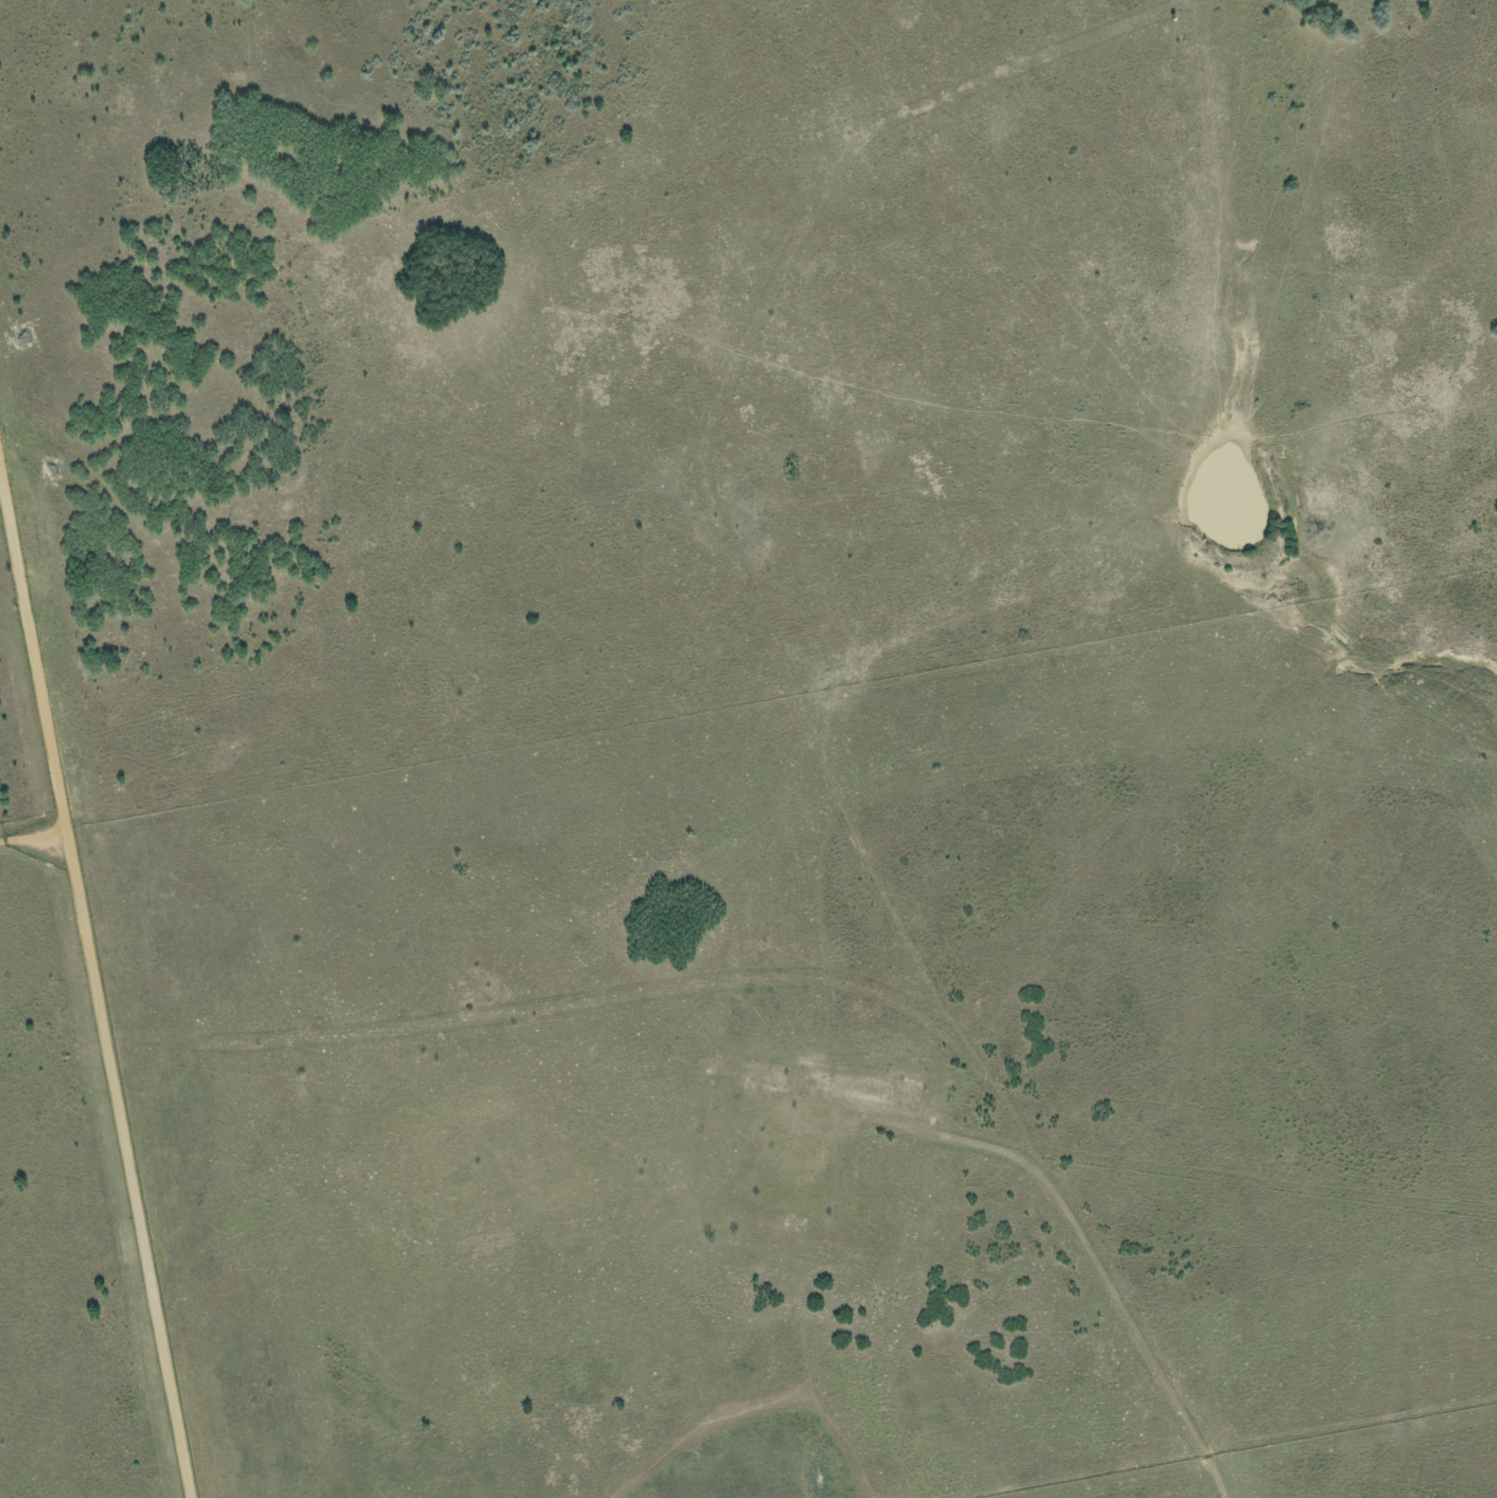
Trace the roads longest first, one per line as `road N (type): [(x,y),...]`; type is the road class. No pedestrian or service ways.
road 1 (residential): [(195,1497),(0,451)]

